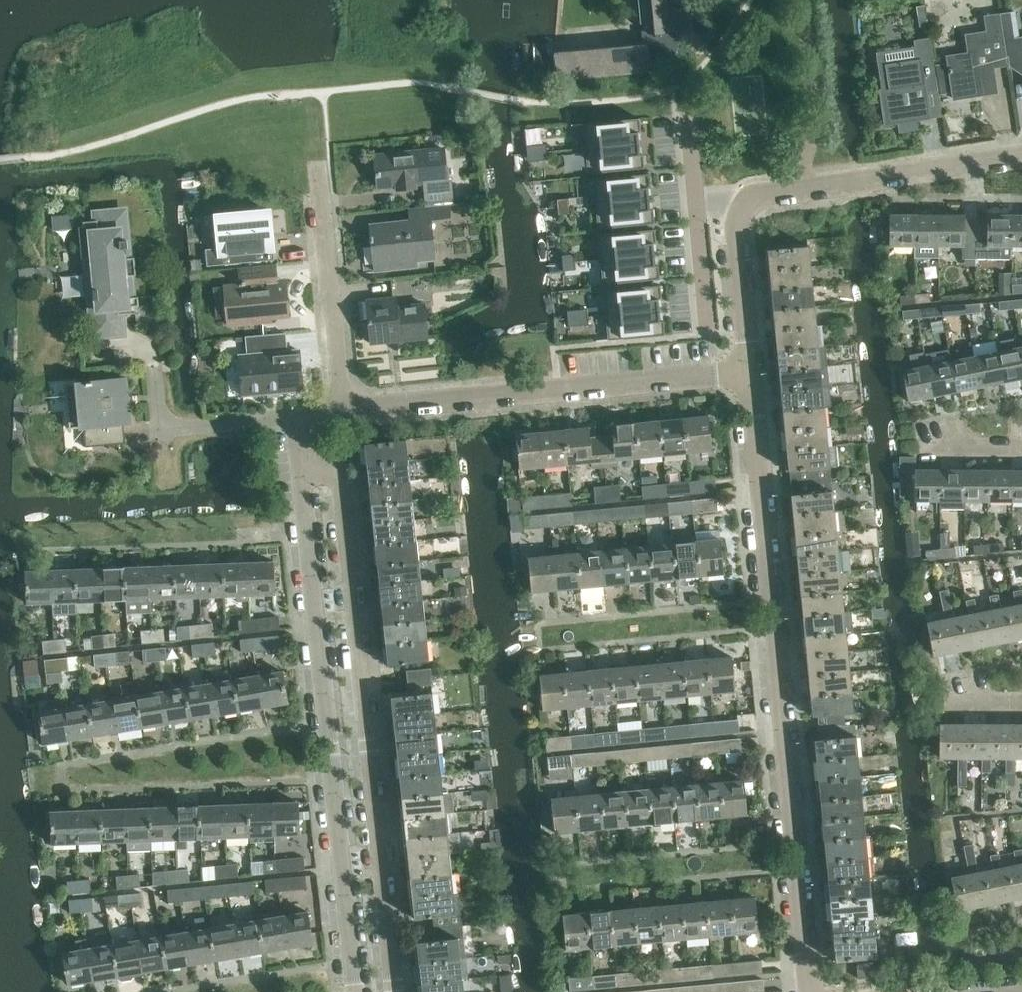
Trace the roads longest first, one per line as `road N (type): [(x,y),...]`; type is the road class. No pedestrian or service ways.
road 1 (residential): [(811,991),(753,371)]
road 2 (residential): [(388,991),(341,477),(301,481)]
road 3 (residential): [(353,991),(301,481)]
road 4 (residential): [(753,371),(742,223),(748,208),(762,197),(1021,157)]
road 5 (residential): [(344,410),(753,371)]
road 6 (residential): [(344,410),(318,164)]

